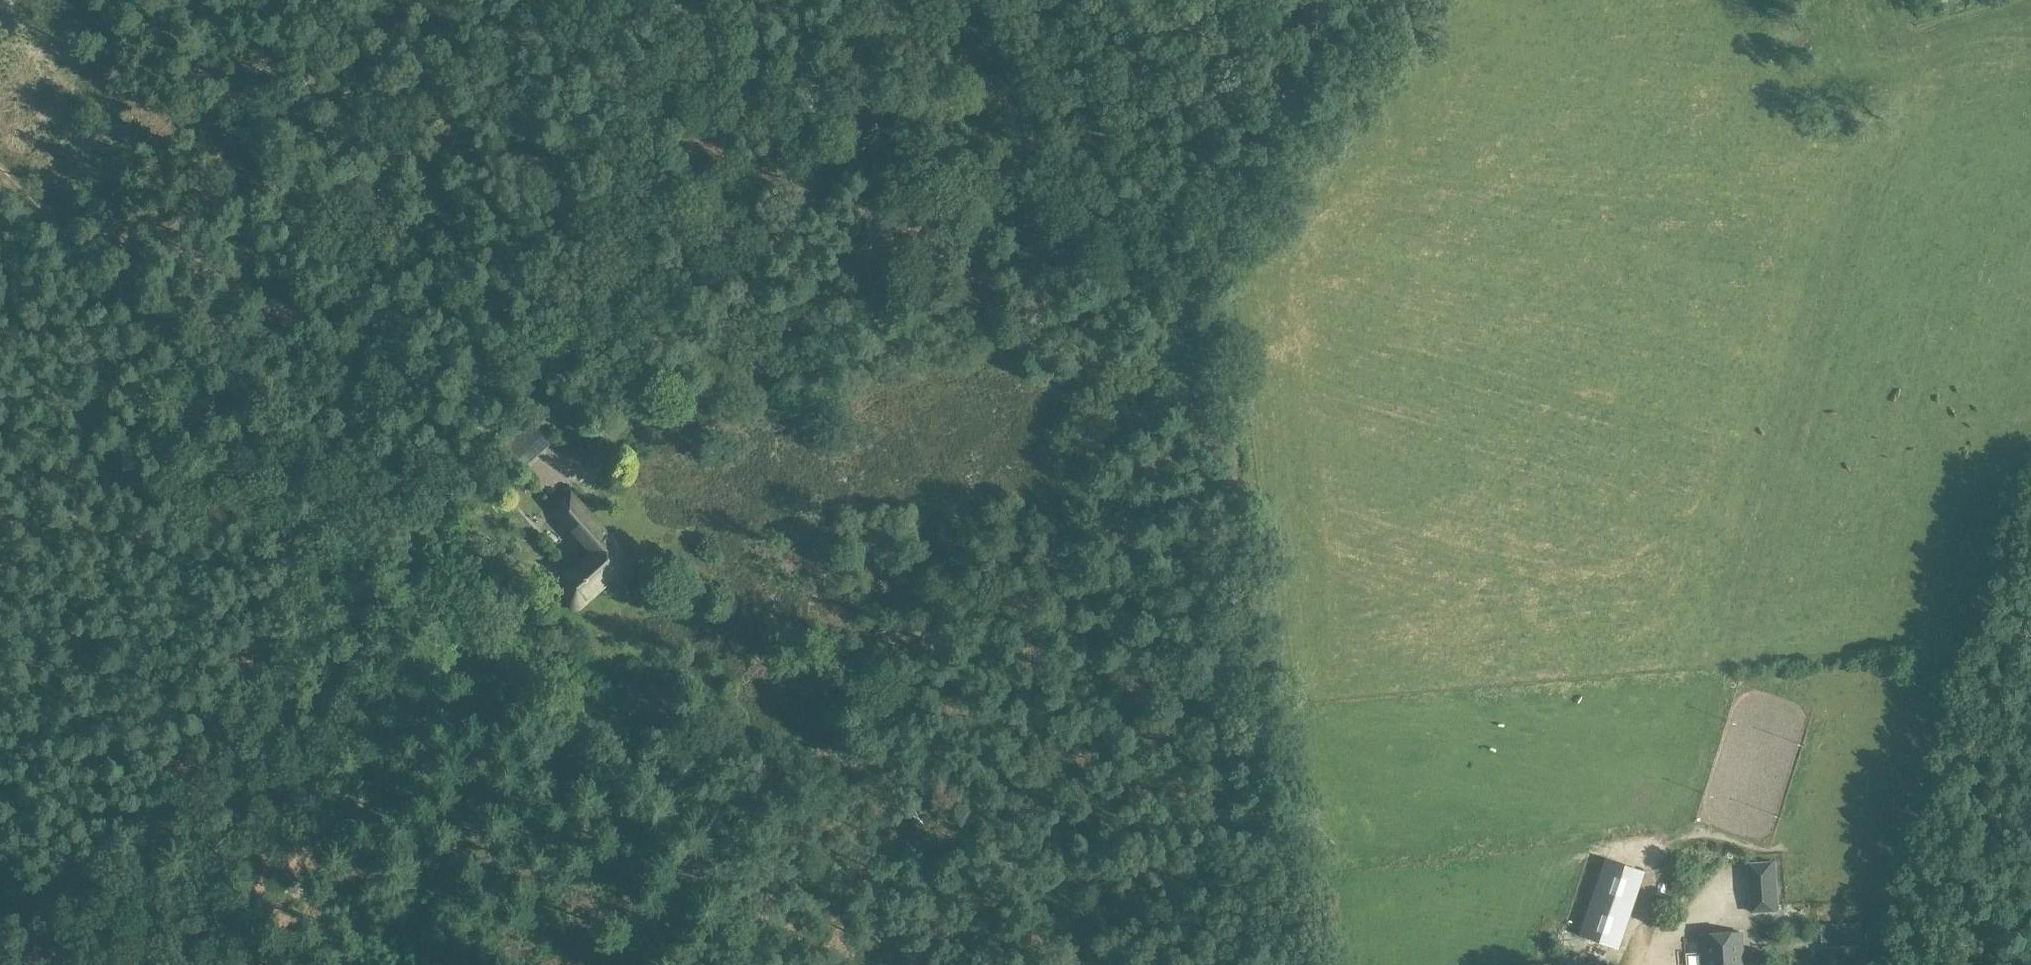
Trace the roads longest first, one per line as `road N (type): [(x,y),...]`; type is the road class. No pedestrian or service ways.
road 1 (track): [(0,163),(808,964)]

